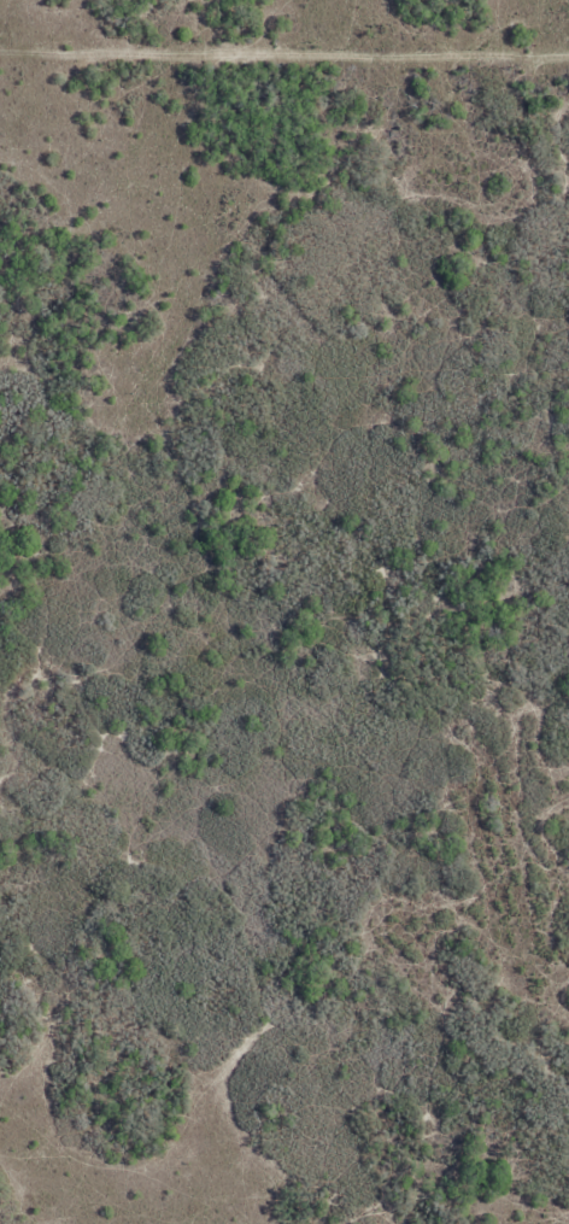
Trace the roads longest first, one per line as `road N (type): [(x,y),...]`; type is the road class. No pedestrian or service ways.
road 1 (residential): [(568,94),(0,94)]

